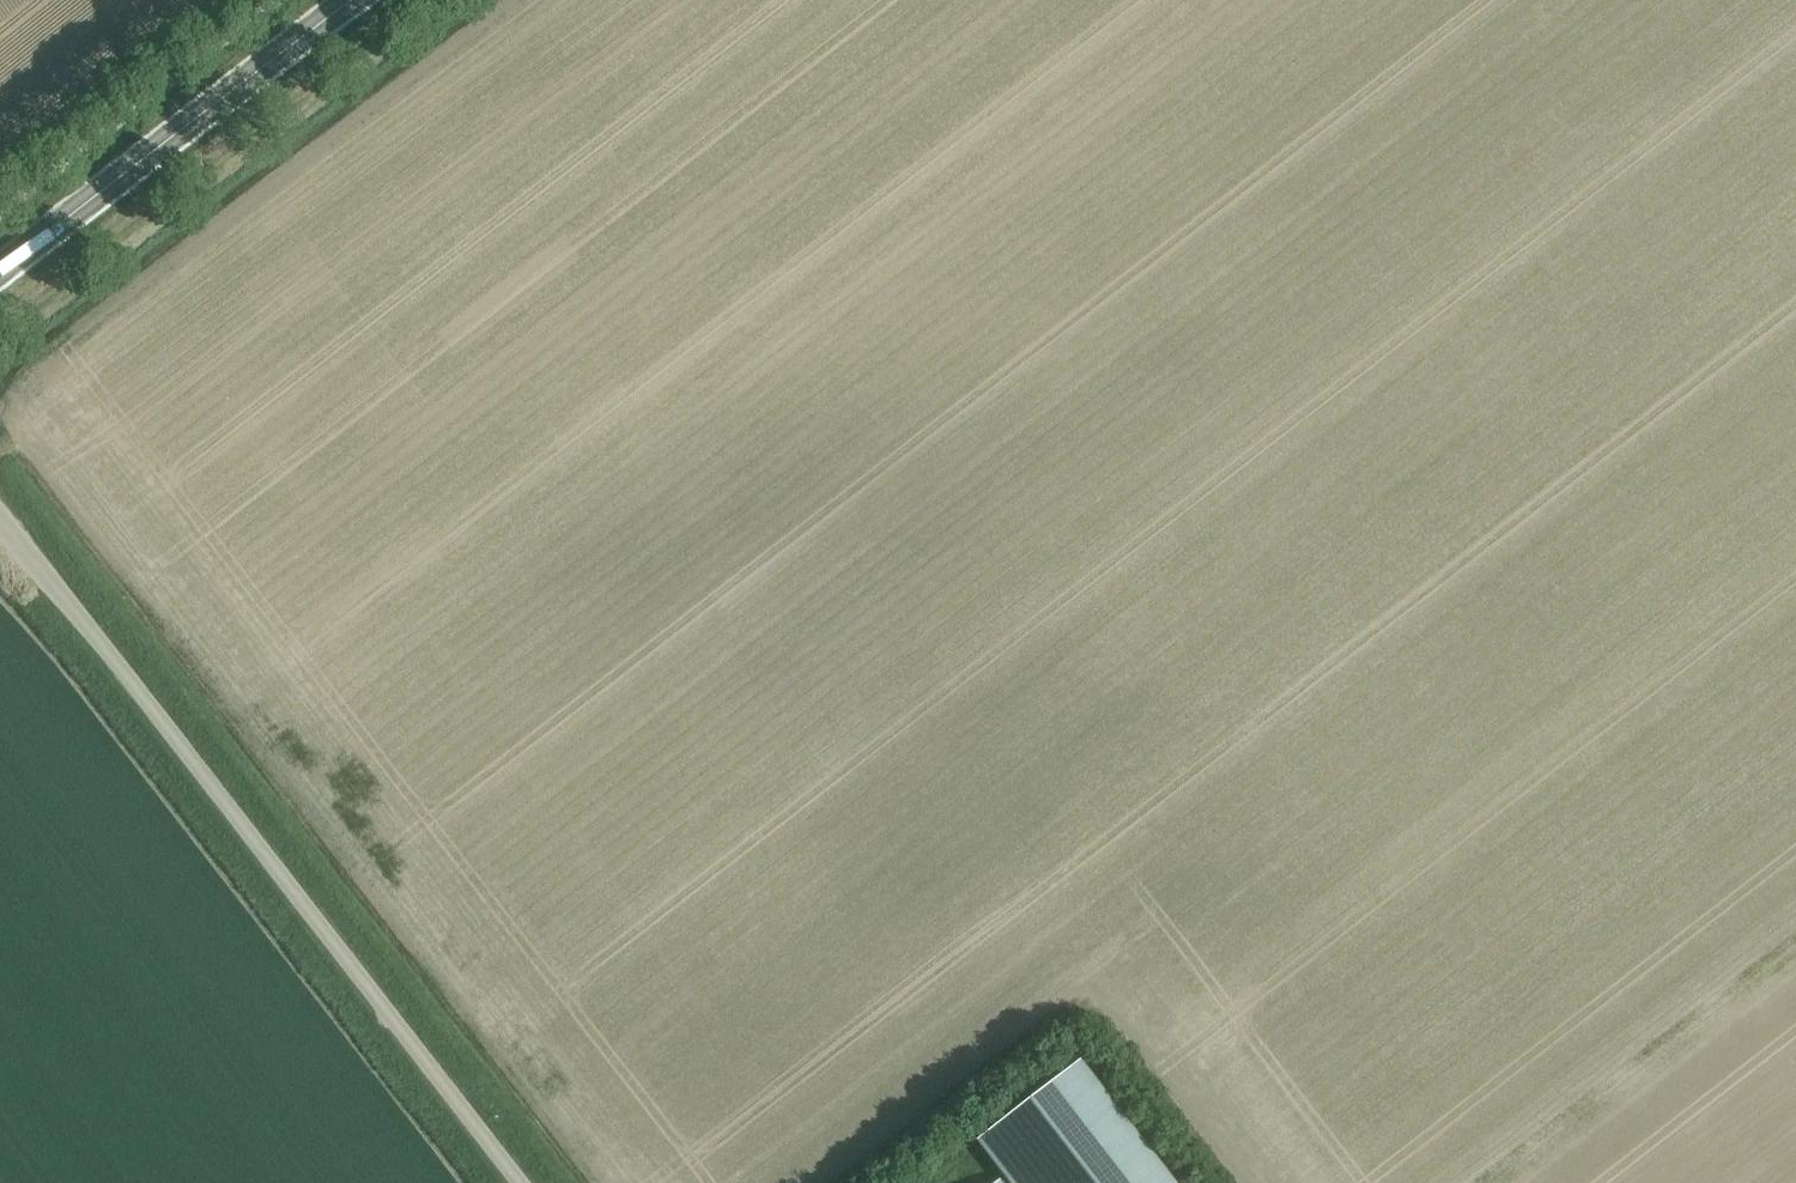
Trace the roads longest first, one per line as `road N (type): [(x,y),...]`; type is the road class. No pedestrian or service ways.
road 1 (unclassified): [(519,1182),(121,666),(0,524)]
road 2 (secondary): [(0,267),(358,0)]

